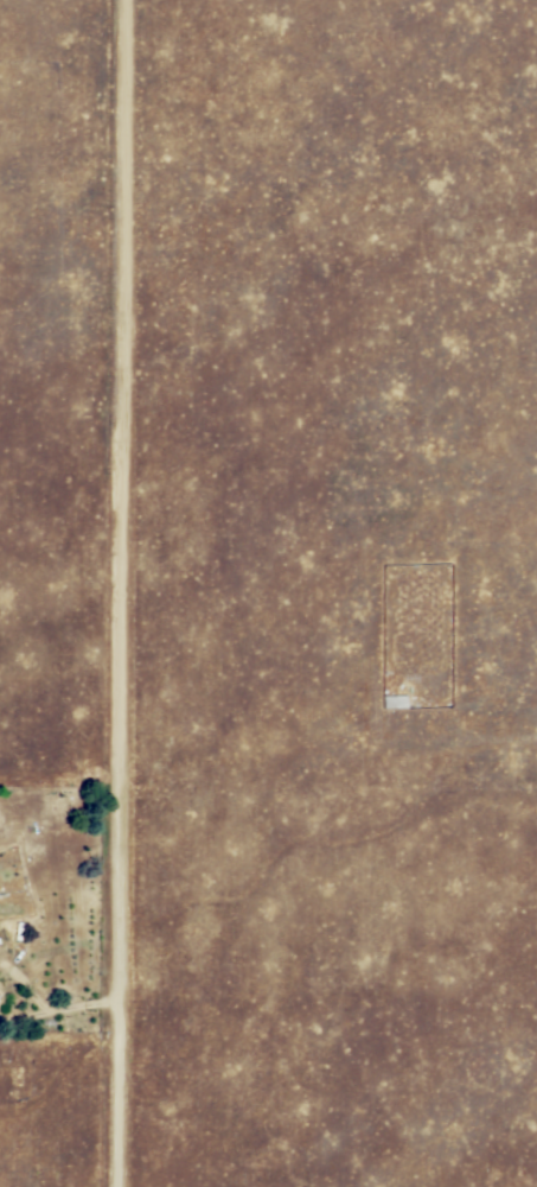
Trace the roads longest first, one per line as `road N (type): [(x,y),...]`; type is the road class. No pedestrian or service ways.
road 1 (residential): [(111,1186),(116,0)]

